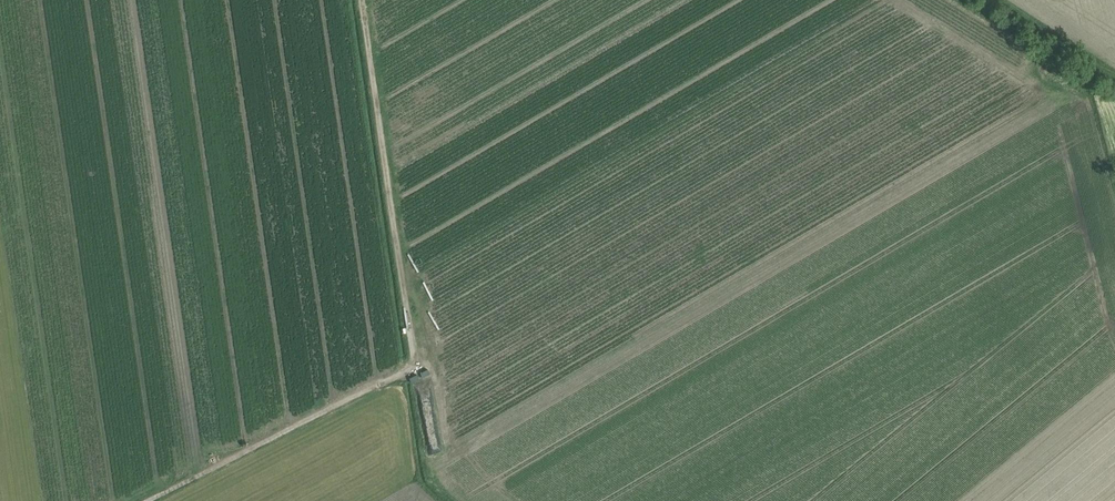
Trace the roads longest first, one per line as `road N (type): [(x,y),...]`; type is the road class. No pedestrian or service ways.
road 1 (track): [(363,0),(412,370),(154,500)]

